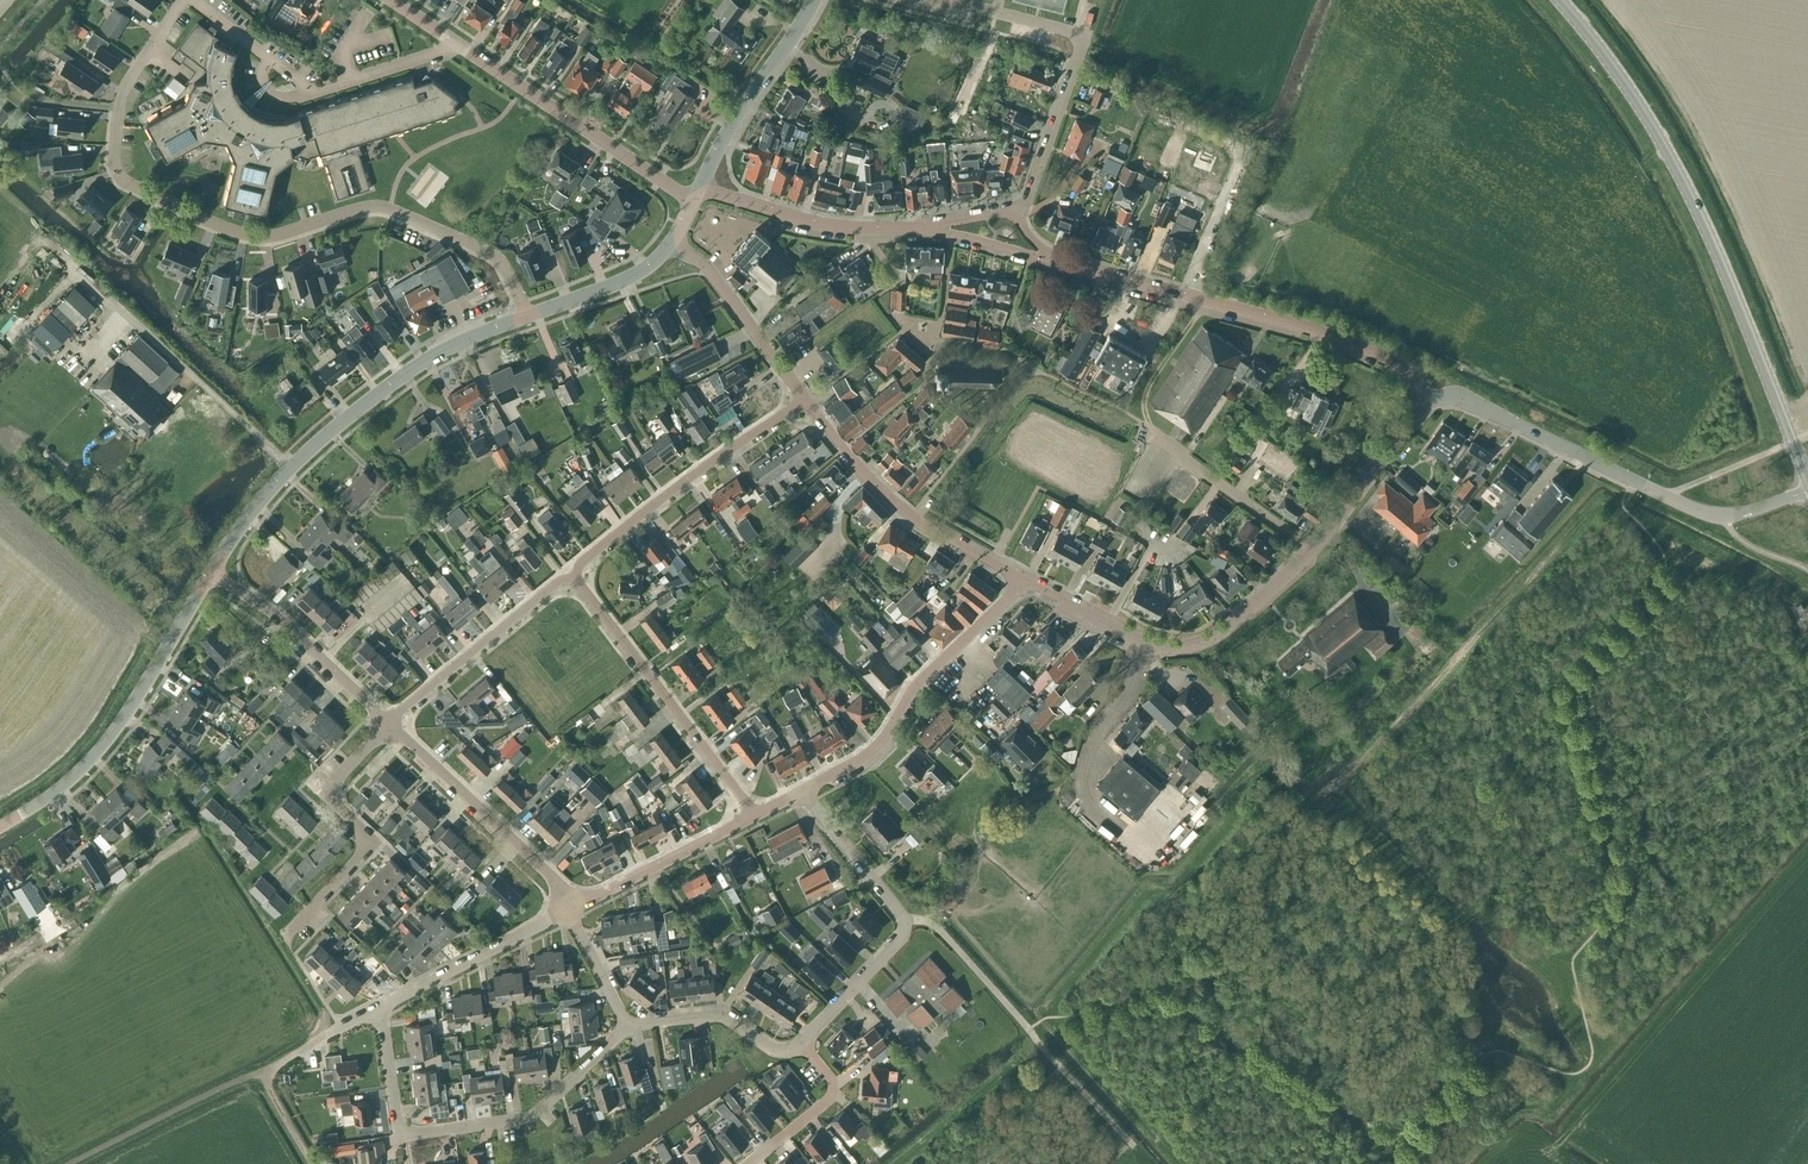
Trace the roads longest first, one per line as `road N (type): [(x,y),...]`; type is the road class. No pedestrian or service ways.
road 1 (residential): [(527,316),(487,250),(393,209),(362,207),(308,229),(252,238),(122,178),(113,163),(118,109),(181,0)]
road 2 (primary): [(1807,479),(1668,156),(1555,0)]
road 3 (unclassified): [(1807,490),(1750,512),(1704,515),(1471,401),(1421,395)]
road 4 (secondary): [(214,565),(249,513),(344,420),(429,356),(527,316)]
road 5 (unclassified): [(1421,395),(1410,373),(1388,356),(1050,257)]
road 6 (residential): [(622,1021),(535,1115),(398,1132),(381,1006)]
road 7 (secondary): [(0,826),(54,793),(114,730),(214,565)]
road 8 (unclassified): [(1313,549),(1222,631),(1168,648),(1146,646),(1025,582)]
road 9 (residential): [(1018,218),(1084,37),(947,0)]
road 10 (unclassified): [(1131,1147),(931,927),(907,921)]
road 11 (residential): [(803,790),(873,749),(912,687),(1025,582)]
road 12 (residential): [(454,44),(314,92),(191,0)]
road 13 (residential): [(757,815),(575,577)]
road 14 (residential): [(285,941),(375,838),(327,789),(390,724)]
road 15 (residential): [(575,577),(579,563),(690,477),(806,399)]
road 16 (unclassified): [(1025,582),(910,517),(806,399)]
road 17 (unclassified): [(692,201),(454,44)]
road 18 (residential): [(573,906),(390,724)]
road 19 (residential): [(390,724),(559,580),(575,577)]
road 20 (residential): [(390,724),(214,565)]
road 21 (unclassified): [(921,230),(823,226),(701,185)]
road 22 (secondary): [(701,185),(814,0)]
road 23 (residential): [(381,1006),(573,906)]
road 24 (unclassified): [(806,399),(702,261),(670,244)]
road 25 (residential): [(573,906),(757,815)]
road 26 (residential): [(1313,549),(1150,430)]
road 27 (unclassified): [(1421,395),(1404,432),(1313,549)]
road 28 (residential): [(795,1044),(774,1045),(724,1010),(622,1021)]
road 29 (residential): [(749,1163),(831,1096),(832,1083),(795,1044)]
road 30 (residential): [(803,790),(907,921)]
road 31 (residential): [(907,921),(893,945),(795,1044)]
road 32 (secondary): [(527,316),(644,269),(670,244)]
road 33 (residential): [(260,1074),(381,1006)]
road 34 (unclassified): [(1050,257),(921,230)]
road 35 (residential): [(622,1021),(573,906)]

